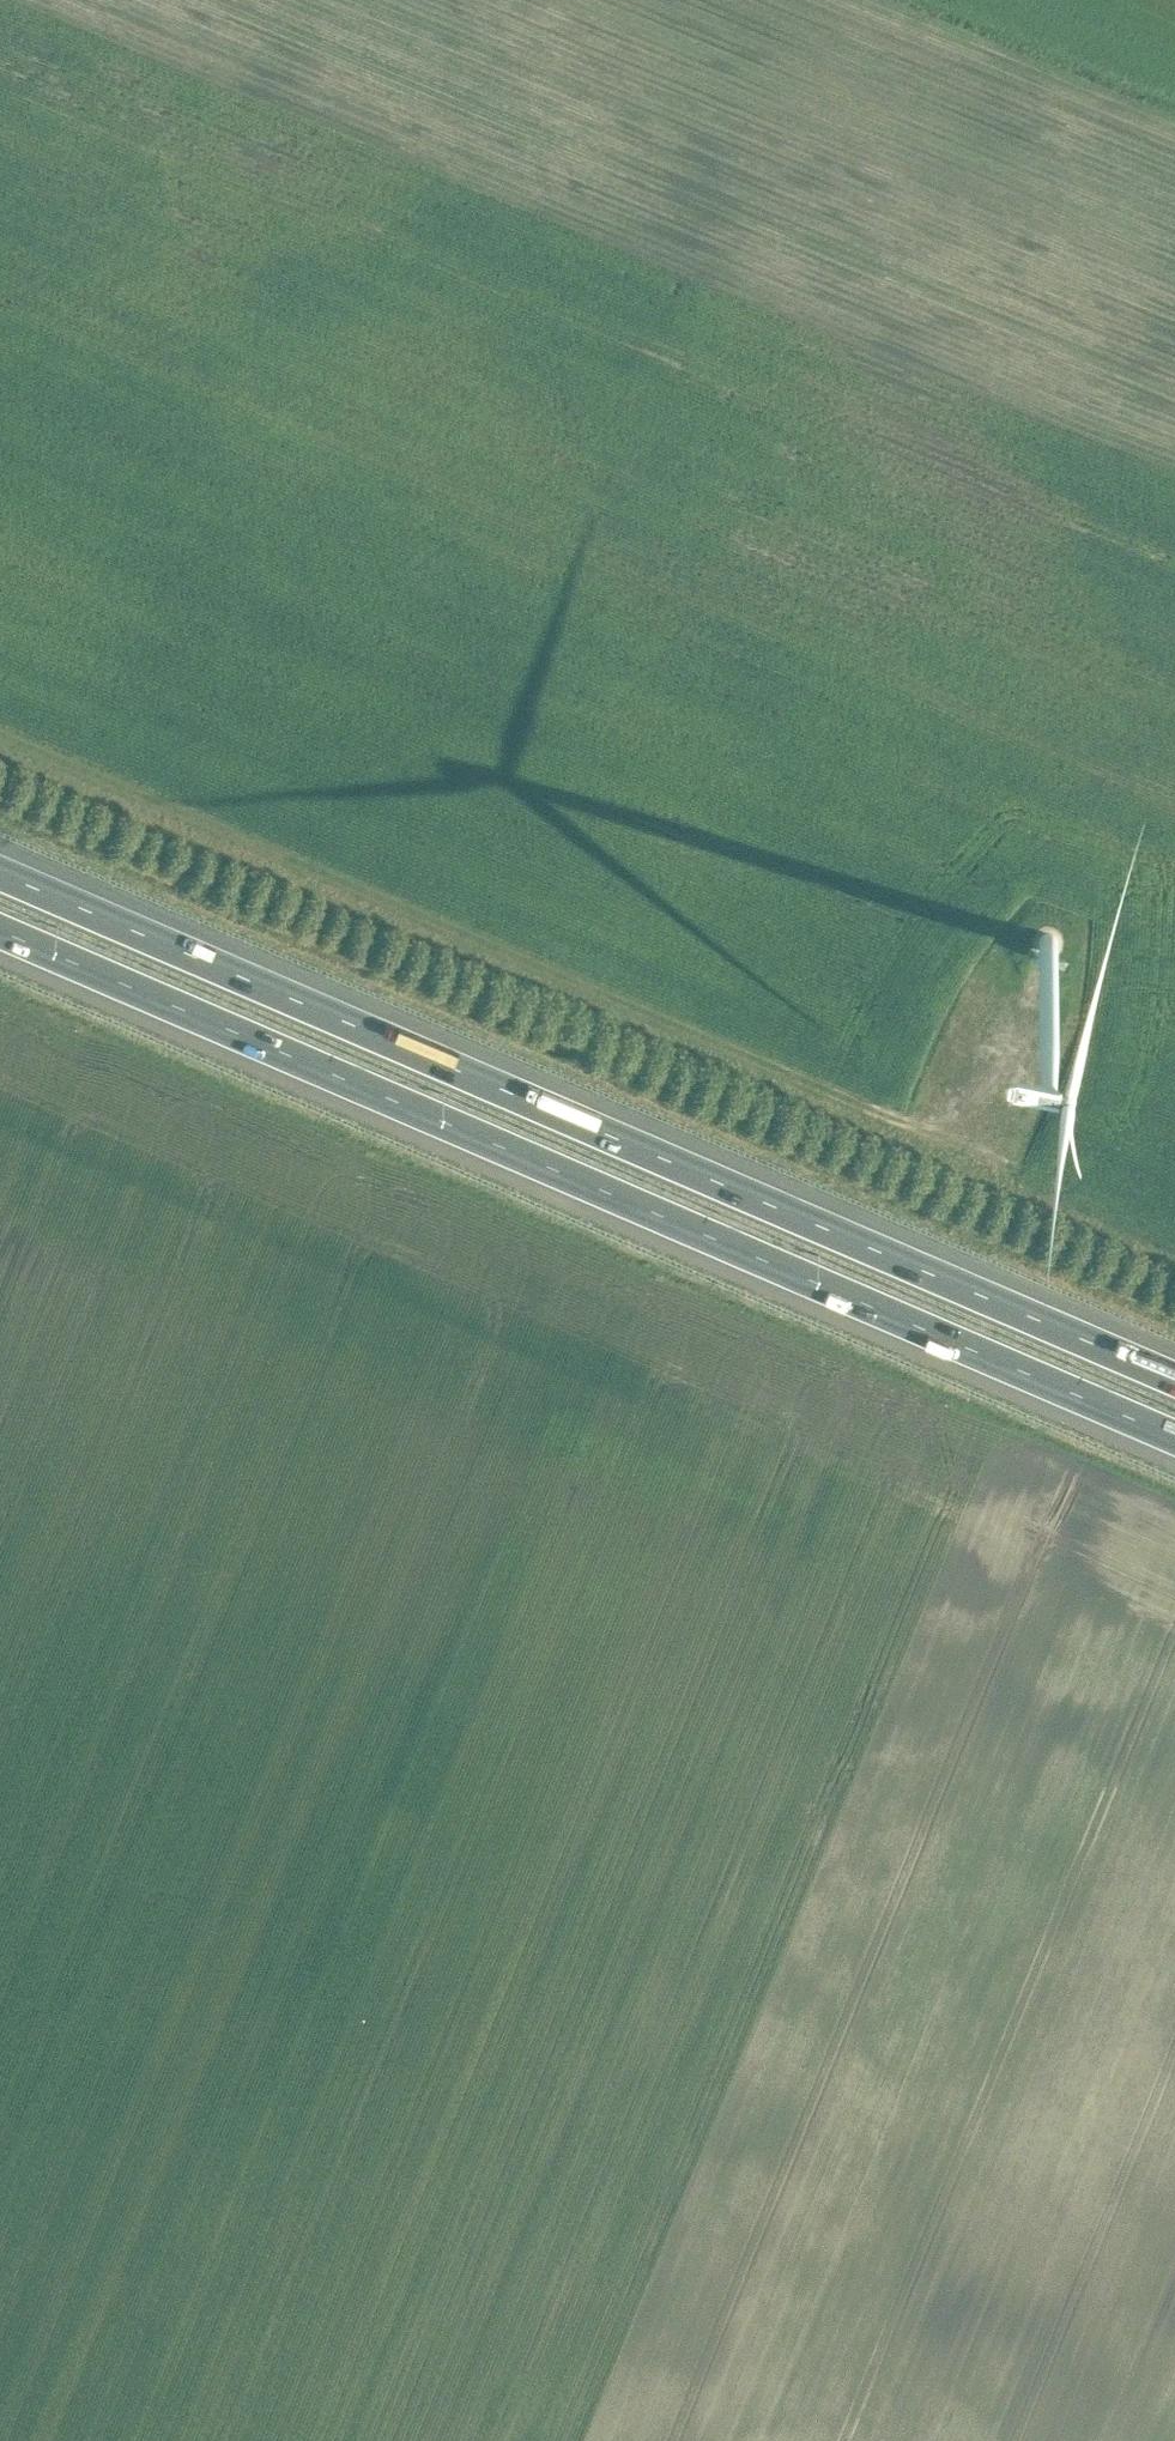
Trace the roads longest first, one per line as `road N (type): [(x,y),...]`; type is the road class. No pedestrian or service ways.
road 1 (motorway): [(1174,1378),(0,871)]
road 2 (motorway): [(0,929),(1174,1436)]

